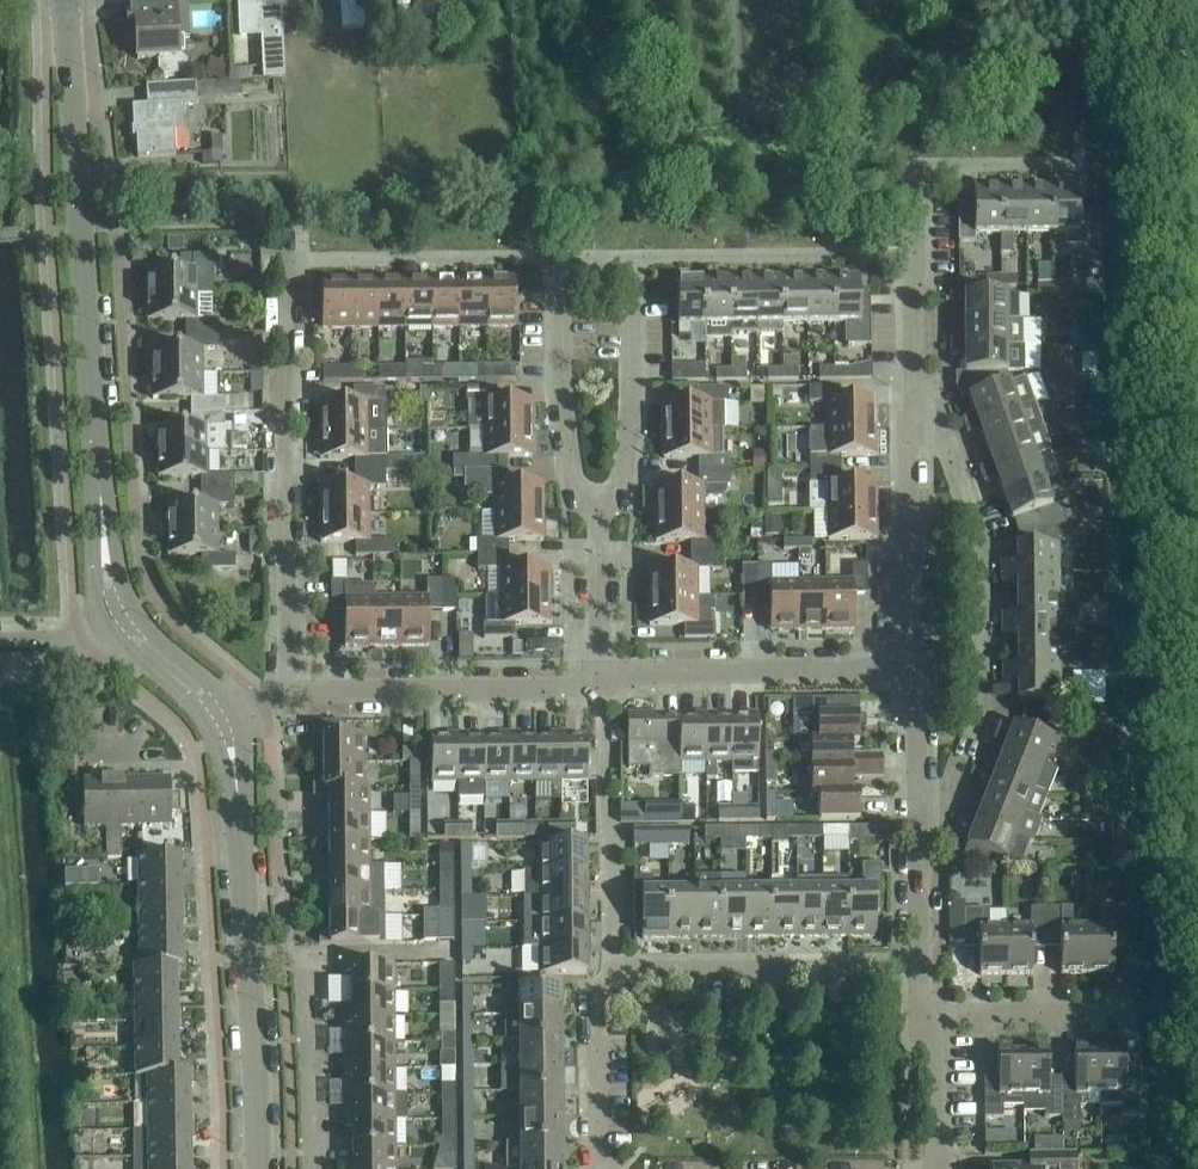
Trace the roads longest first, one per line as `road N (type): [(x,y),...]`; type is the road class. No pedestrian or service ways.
road 1 (tertiary): [(97,446),(64,0)]
road 2 (residential): [(285,691),(284,260)]
road 3 (tertiary): [(259,1168),(239,811)]
road 4 (residential): [(599,680),(560,690),(285,691)]
road 5 (residential): [(628,976),(612,953),(604,679)]
road 6 (residential): [(624,276),(654,257),(913,254)]
road 7 (residential): [(628,976),(921,970)]
road 8 (residential): [(896,667),(604,679)]
road 9 (residential): [(981,660),(979,543),(945,443),(913,410)]
road 10 (residential): [(913,254),(913,165),(1082,166)]
road 11 (residential): [(896,667),(913,410)]
road 12 (residential): [(596,501),(613,491),(624,449),(624,276)]
road 13 (residential): [(563,277),(571,450),(579,488),(596,501)]
road 14 (residential): [(605,1168),(596,1024),(600,999),(628,976)]
road 15 (residential): [(919,839),(976,722),(981,660)]
road 16 (residential): [(930,1015),(1121,1011)]
road 17 (residential): [(596,501),(599,680)]
road 18 (tertiary): [(97,446),(92,551),(107,623)]
road 19 (tertiary): [(132,608),(97,446)]
road 20 (residential): [(919,839),(913,676)]
road 21 (residential): [(913,410),(913,254)]
road 22 (residential): [(415,259),(533,258),(563,277)]
road 23 (residential): [(939,1168),(930,1015)]
road 24 (tertiary): [(235,715),(215,686),(132,608)]
road 25 (tertiary): [(107,623),(208,728)]
road 26 (residential): [(921,970),(919,839)]

